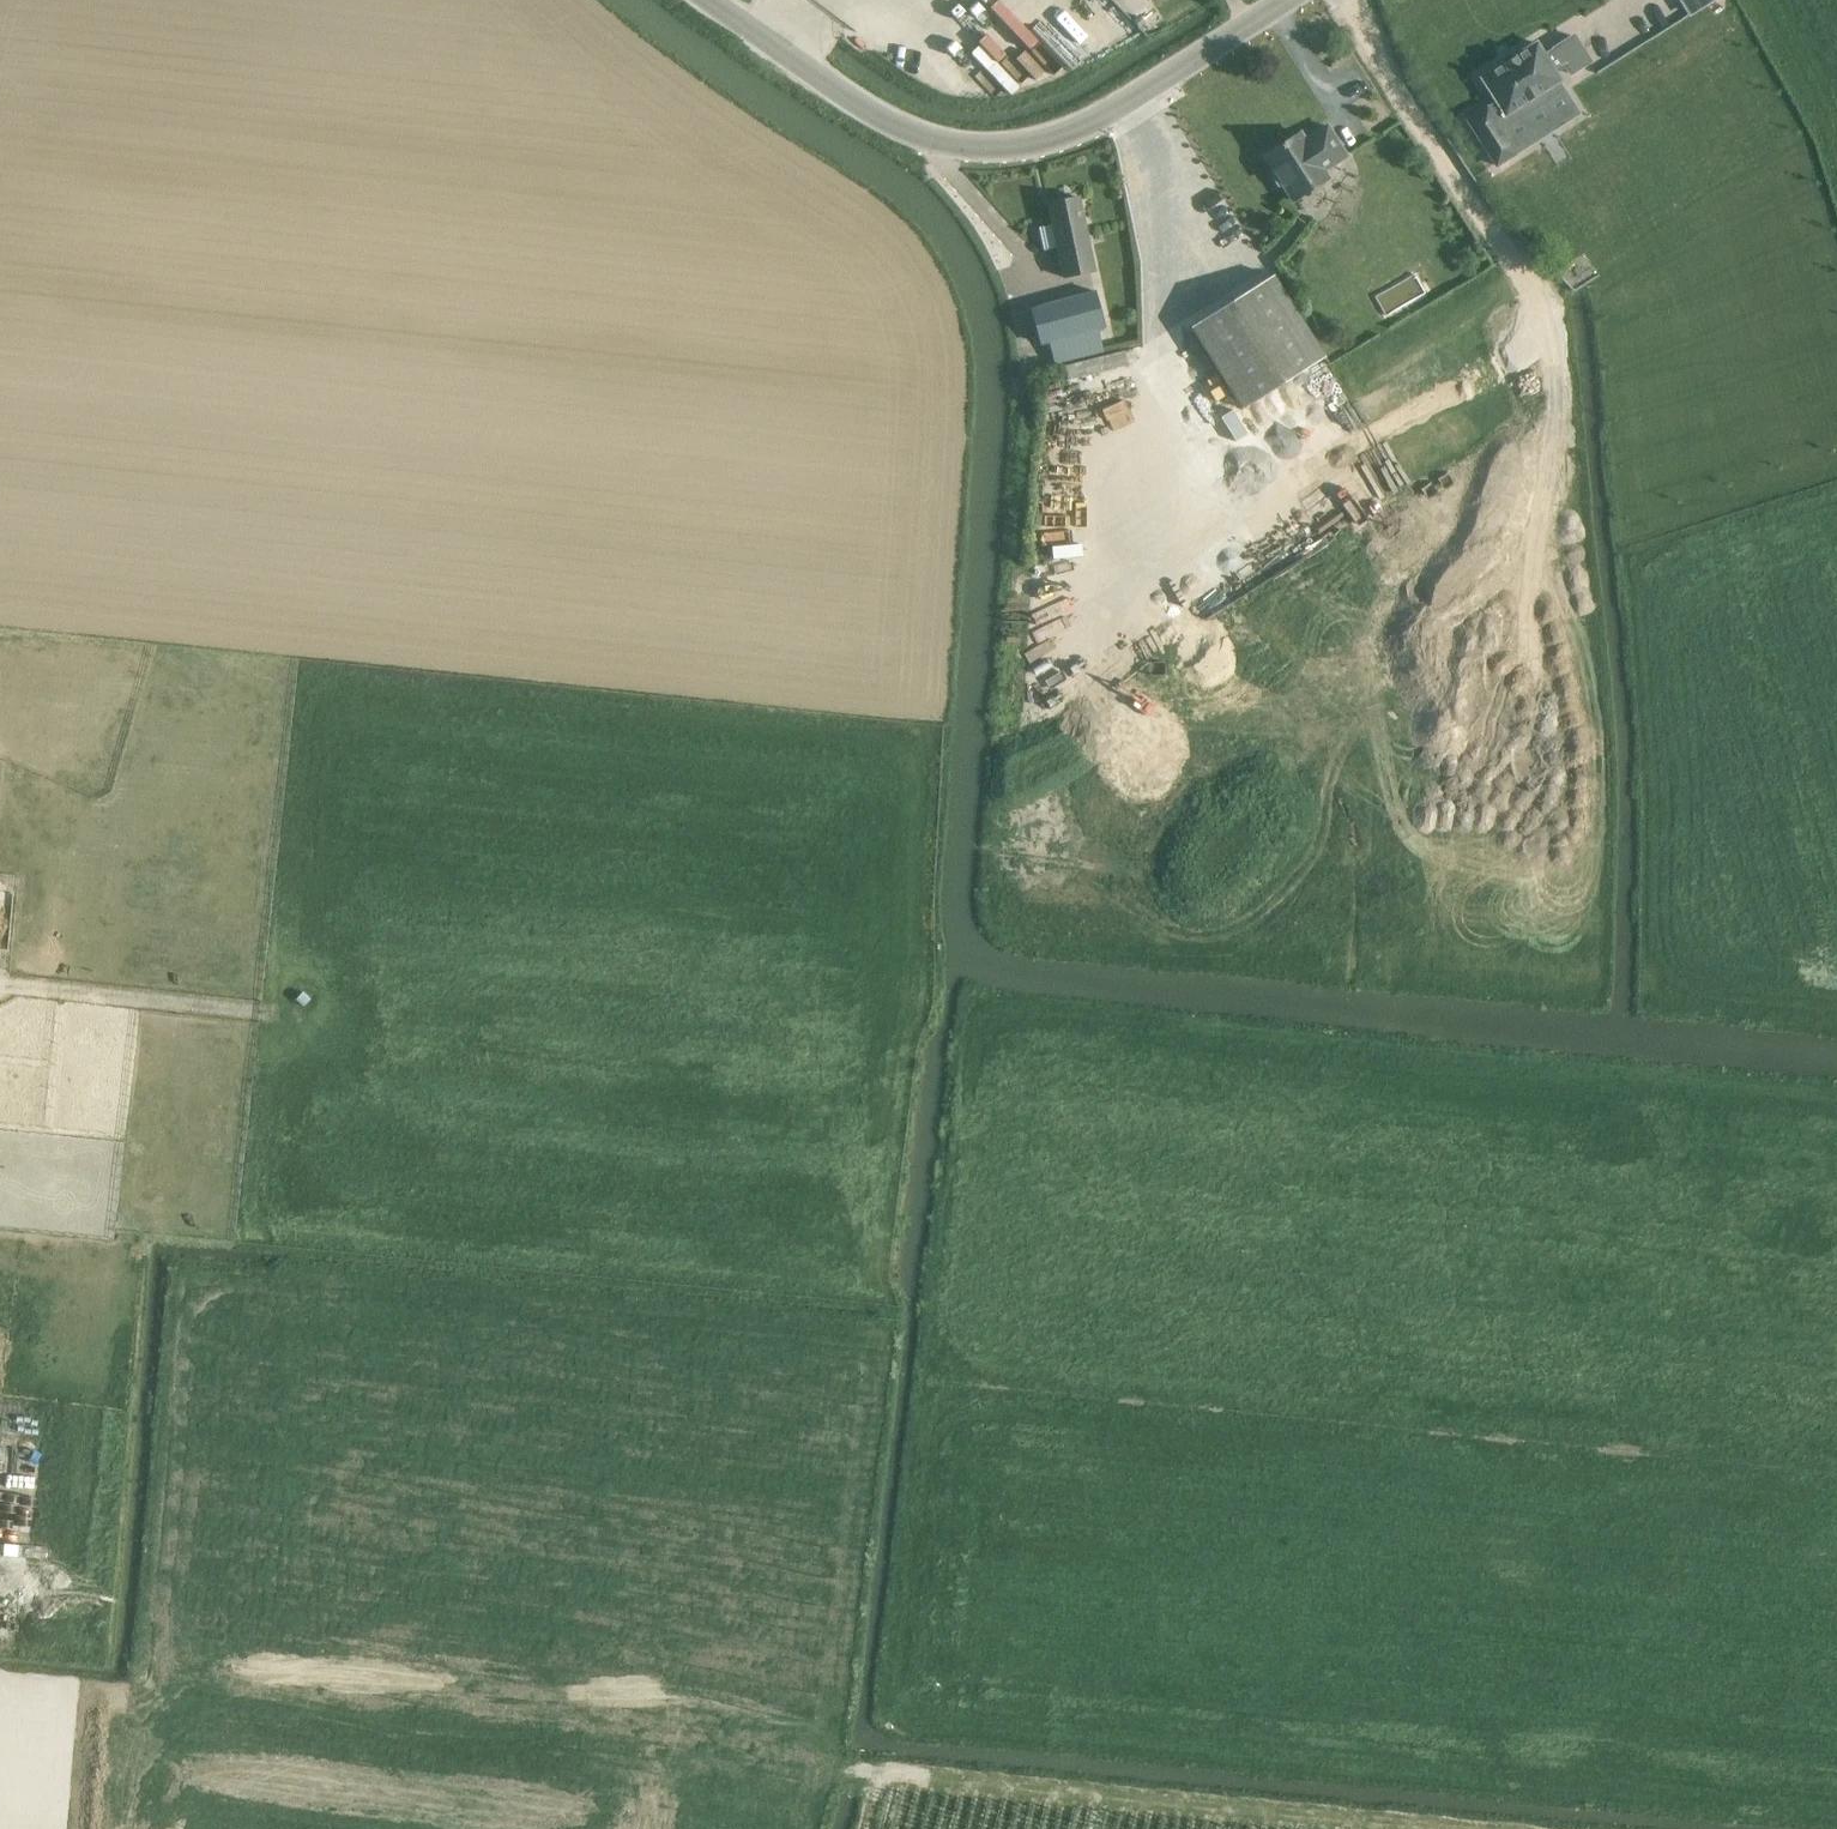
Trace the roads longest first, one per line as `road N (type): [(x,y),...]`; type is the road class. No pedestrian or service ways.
road 1 (unclassified): [(699,0),(908,137),(987,153),(1050,147),(1287,0)]

